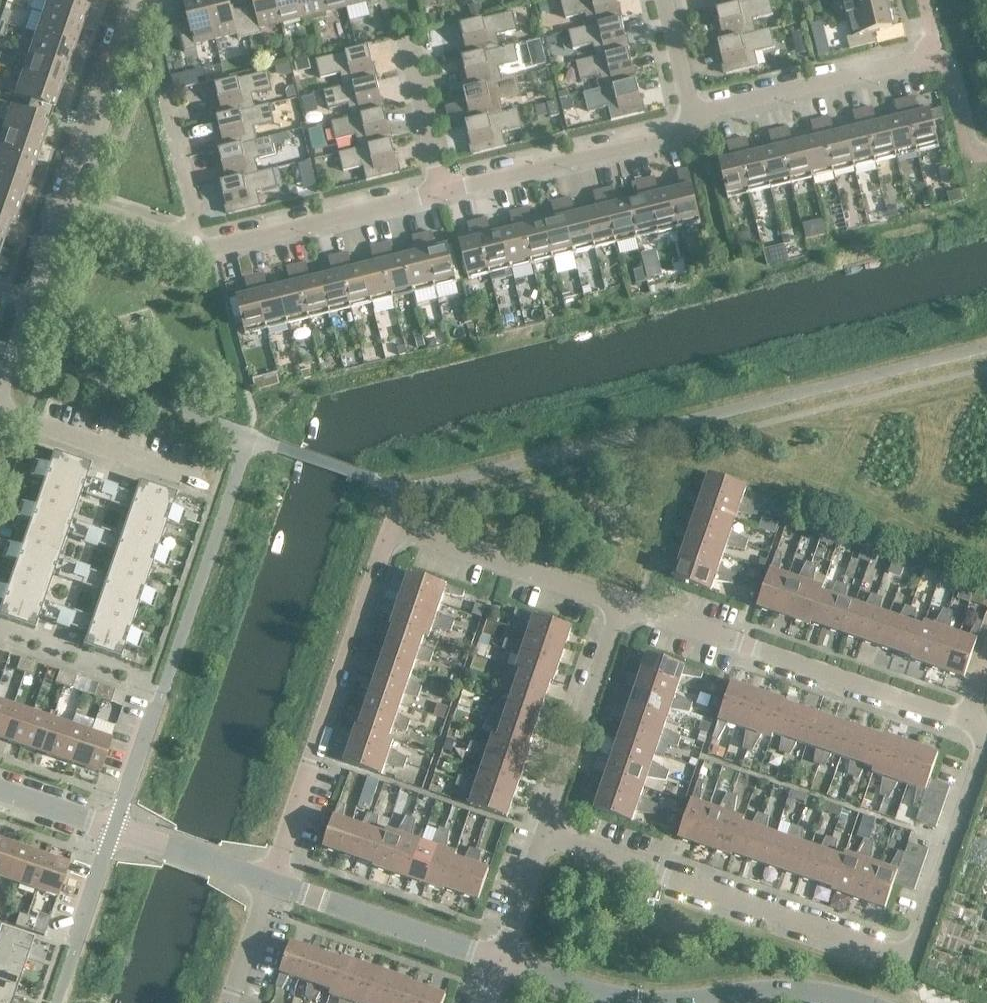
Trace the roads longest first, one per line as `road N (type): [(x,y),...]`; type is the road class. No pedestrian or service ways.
road 1 (residential): [(544,835),(908,962),(986,731)]
road 2 (residential): [(986,731),(620,607)]
road 3 (residential): [(271,882),(388,541),(412,536)]
road 4 (unclassified): [(867,1002),(795,991),(638,1001),(500,962)]
road 5 (residential): [(694,113),(916,66),(931,36),(923,0)]
road 6 (residential): [(271,882),(0,790)]
road 7 (residential): [(441,189),(667,139),(694,113)]
road 8 (residential): [(196,237),(441,189)]
road 9 (residential): [(500,962),(271,882)]
road 10 (residential): [(620,607),(544,835)]
road 11 (residential): [(412,536),(620,607)]
road 12 (residential): [(0,390),(68,194)]
road 13 (residential): [(68,194),(135,0)]
road 14 (unclassified): [(441,189),(406,37)]
road 15 (residential): [(68,194),(196,237)]
road 16 (residential): [(544,835),(500,962)]
road 17 (residential): [(163,107),(196,237)]
road 18 (residential): [(229,1002),(271,882)]

